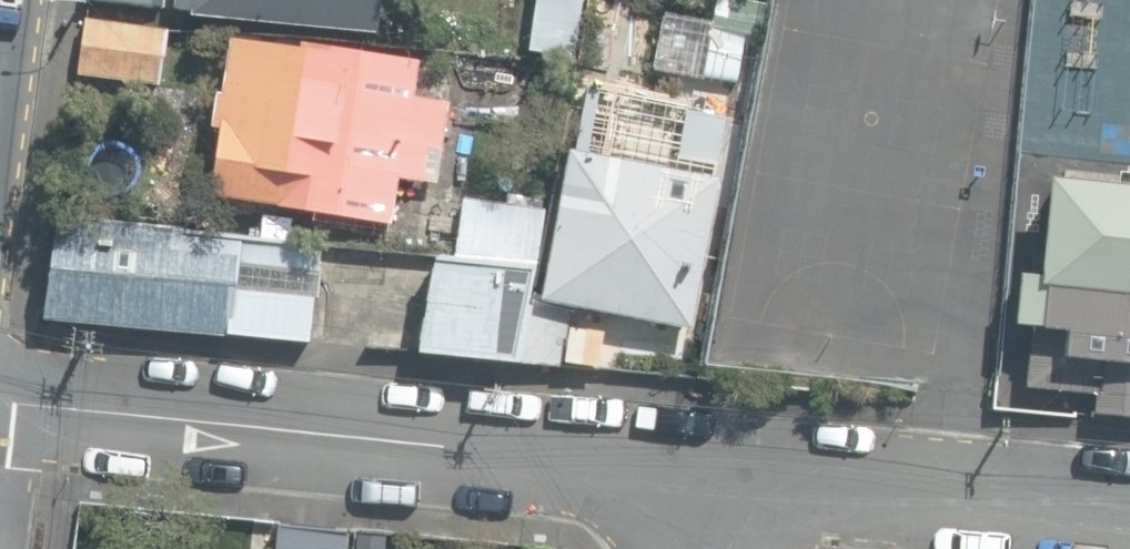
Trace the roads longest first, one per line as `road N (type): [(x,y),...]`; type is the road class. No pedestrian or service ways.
road 1 (residential): [(0,403),(697,481)]
road 2 (residential): [(697,481),(1129,525)]

